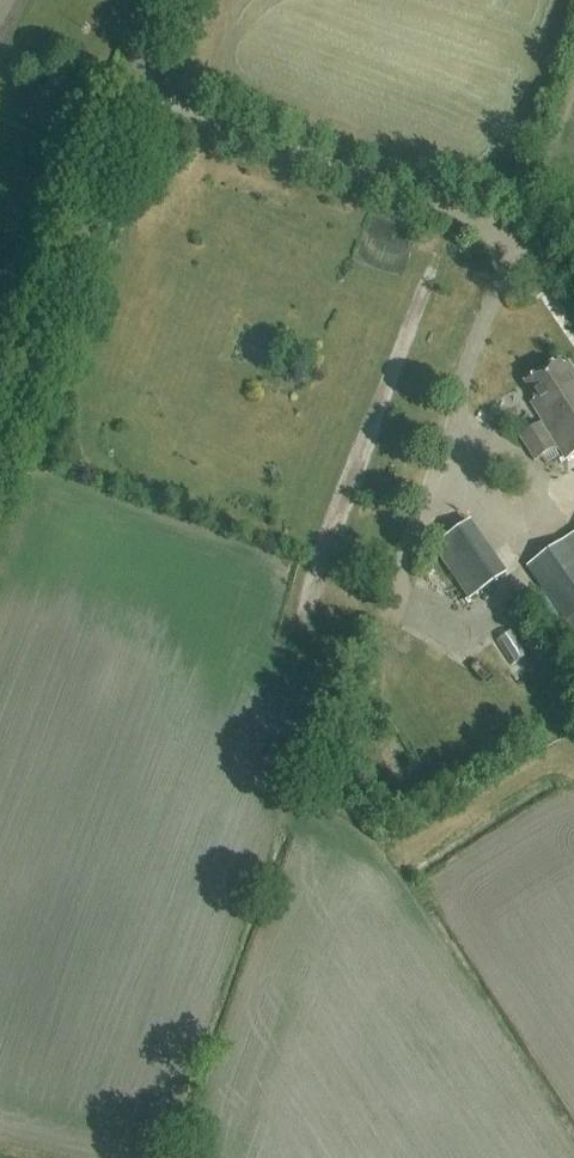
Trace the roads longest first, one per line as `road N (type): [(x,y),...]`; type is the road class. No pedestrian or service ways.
road 1 (unclassified): [(0,440),(164,0)]

